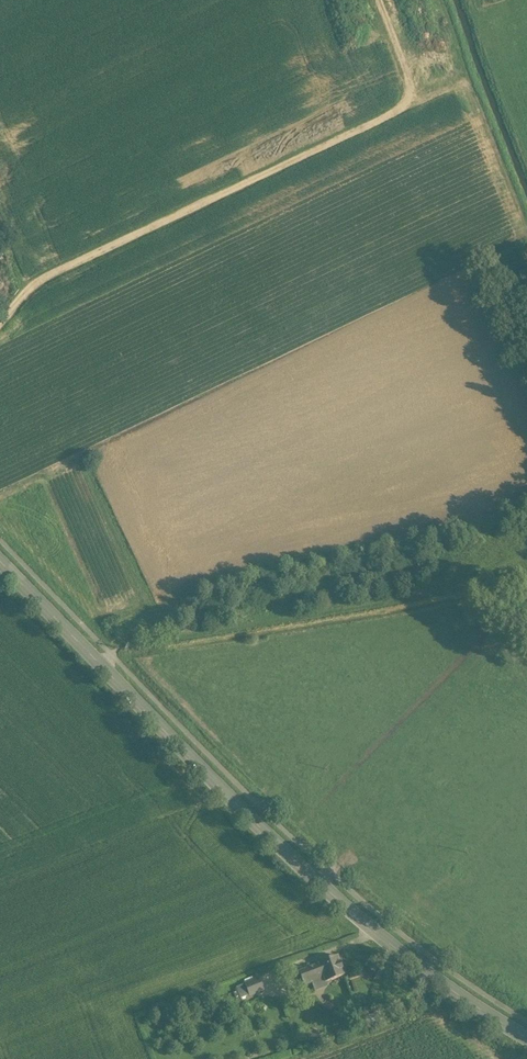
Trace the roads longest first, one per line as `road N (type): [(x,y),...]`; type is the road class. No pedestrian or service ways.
road 1 (secondary): [(0,561),(290,858),(449,987),(526,1036)]
road 2 (track): [(421,101),(32,285),(0,319)]
road 3 (track): [(386,0),(421,101),(468,79),(526,228)]

